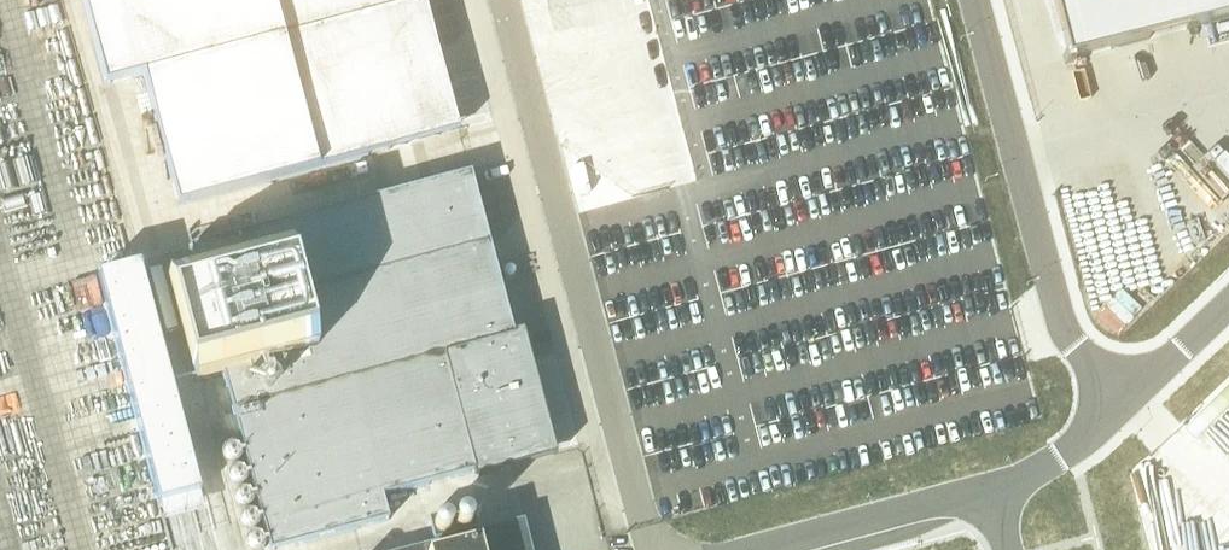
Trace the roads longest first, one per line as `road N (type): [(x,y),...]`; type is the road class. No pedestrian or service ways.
road 1 (unclassified): [(974,0),(1059,310),(1084,357),(1124,401)]
road 2 (unclassified): [(758,549),(990,489)]
road 3 (unclassified): [(1124,401),(1048,466),(990,489)]
road 4 (unclassified): [(1228,303),(1124,401)]

